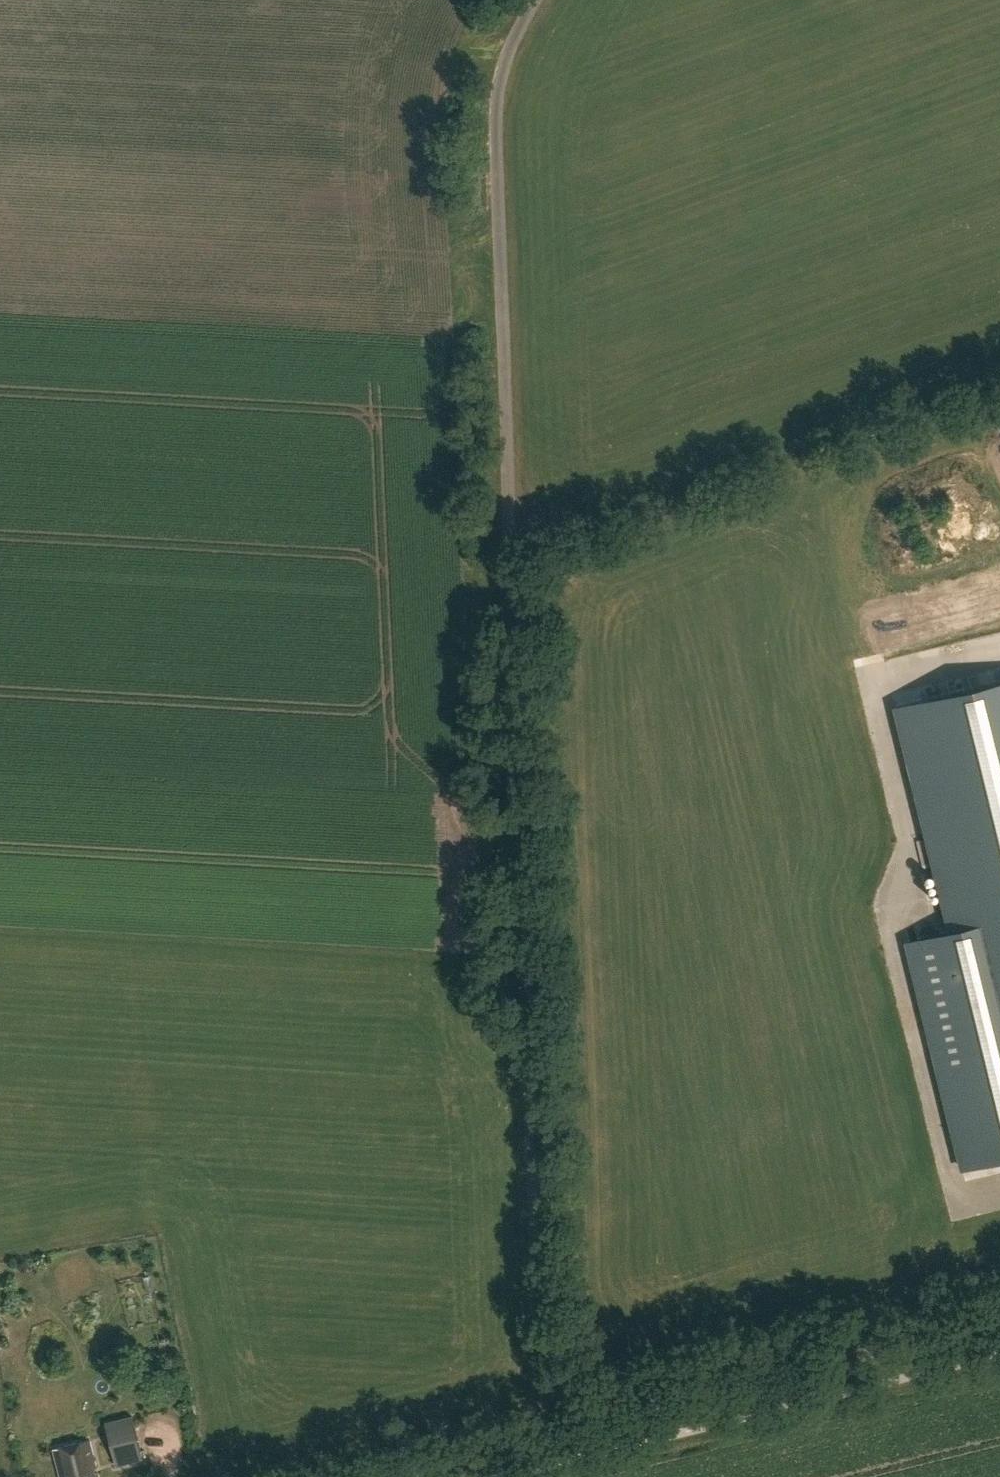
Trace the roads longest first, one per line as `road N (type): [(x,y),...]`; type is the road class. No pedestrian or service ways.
road 1 (unclassified): [(545,1433),(497,109),(506,50),(535,0)]
road 2 (tertiary): [(545,1433),(999,1322)]
road 3 (tertiary): [(545,1433),(373,1476)]

